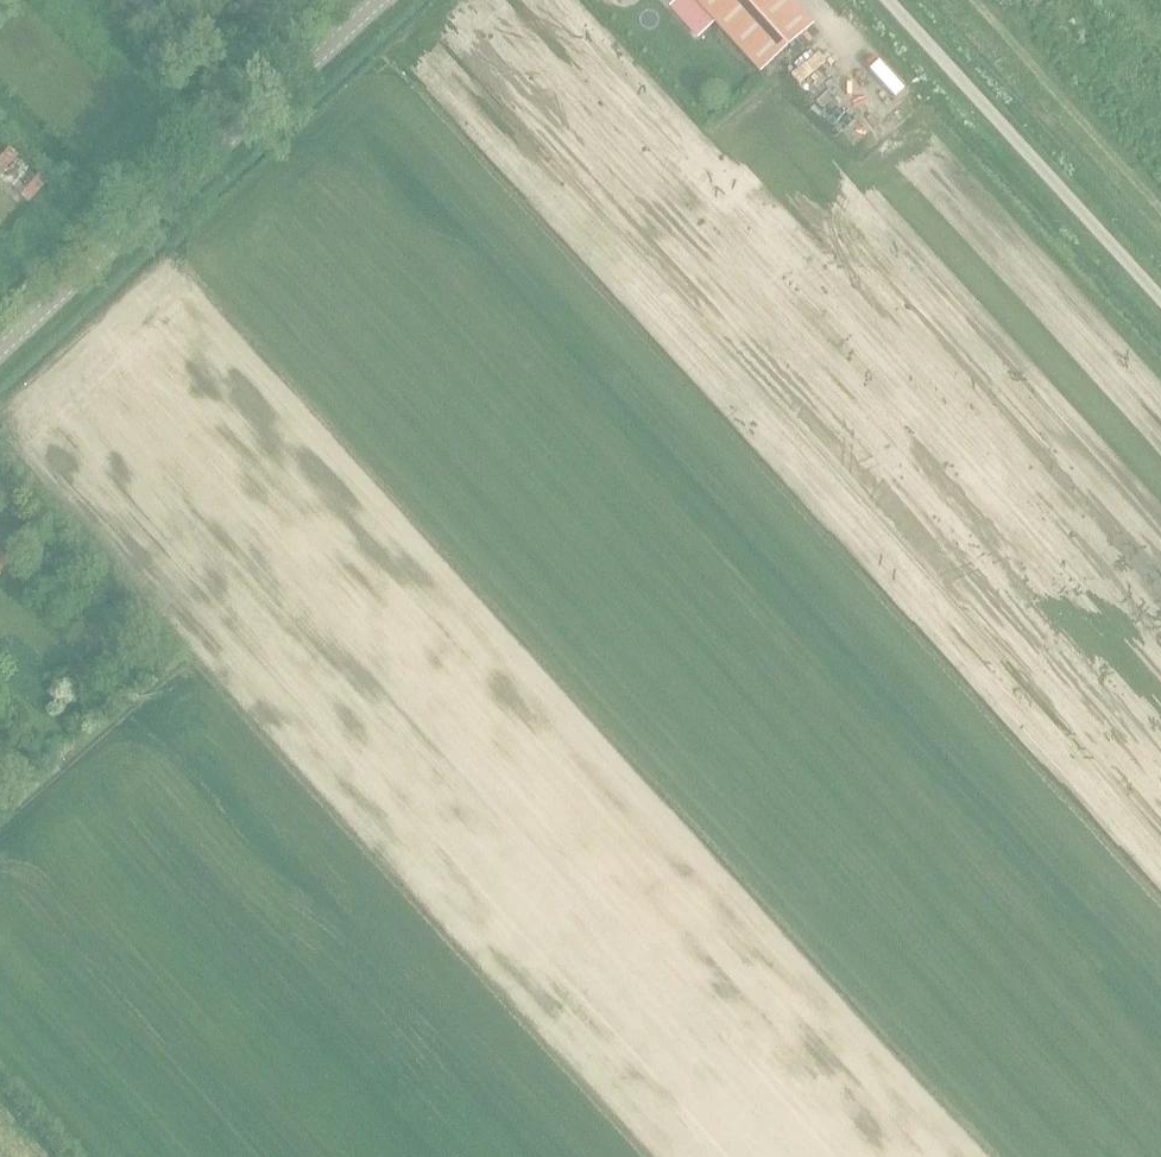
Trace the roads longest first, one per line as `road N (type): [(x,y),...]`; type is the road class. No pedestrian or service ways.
road 1 (unclassified): [(0,351),(376,0)]
road 2 (unclassified): [(1160,302),(885,0)]
road 3 (track): [(969,0),(1160,214)]

